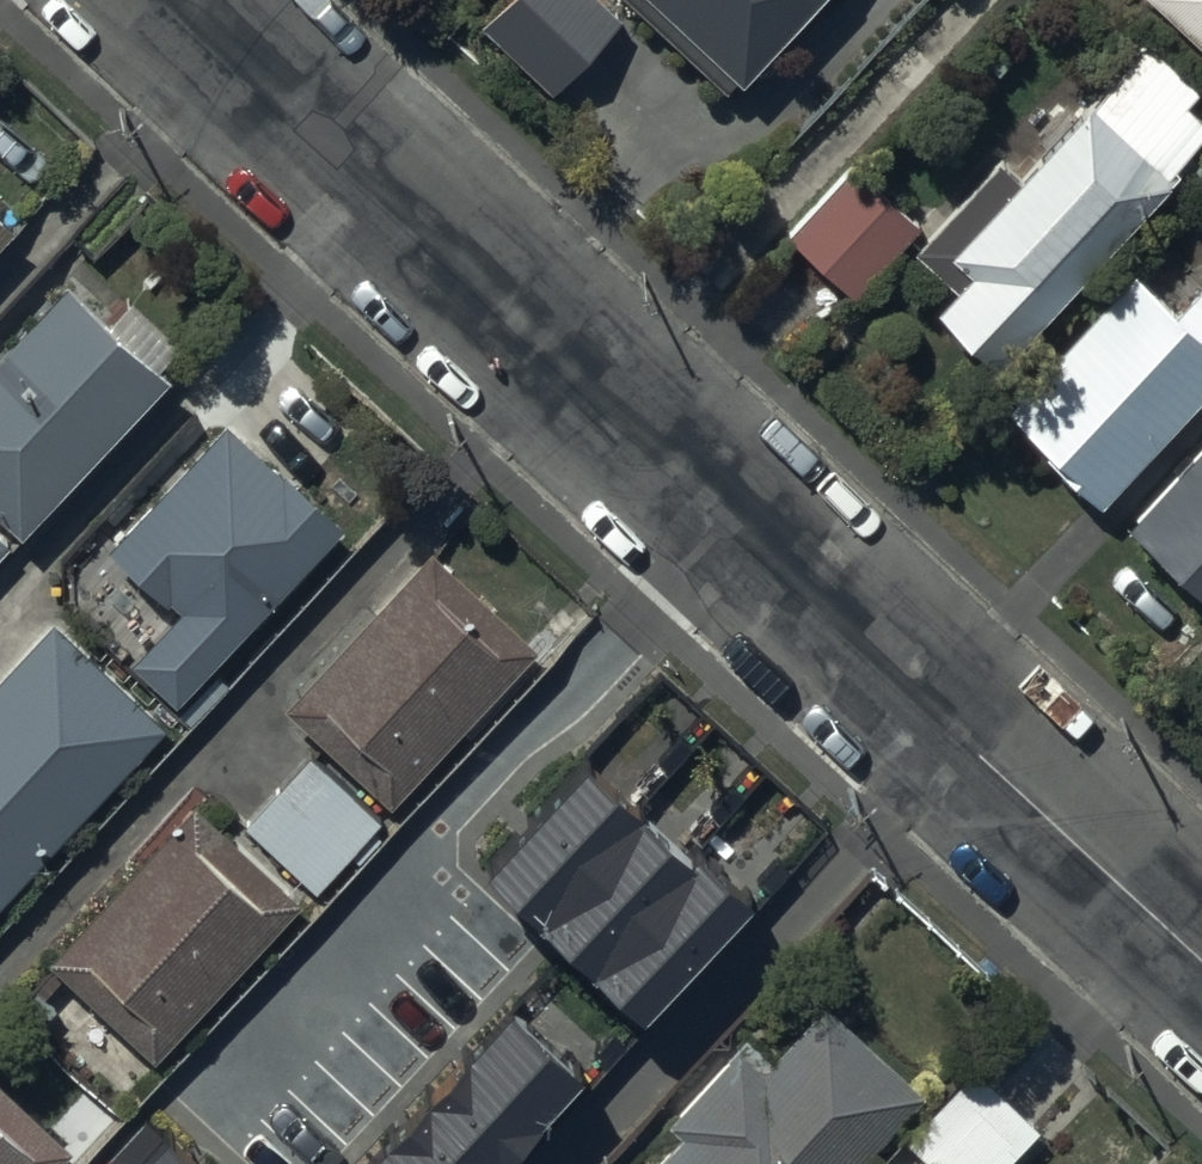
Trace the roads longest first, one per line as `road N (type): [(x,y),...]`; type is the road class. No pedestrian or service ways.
road 1 (unclassified): [(955,729),(183,0)]
road 2 (residential): [(566,1163),(955,729)]
road 3 (unclassified): [(1201,956),(955,729)]

